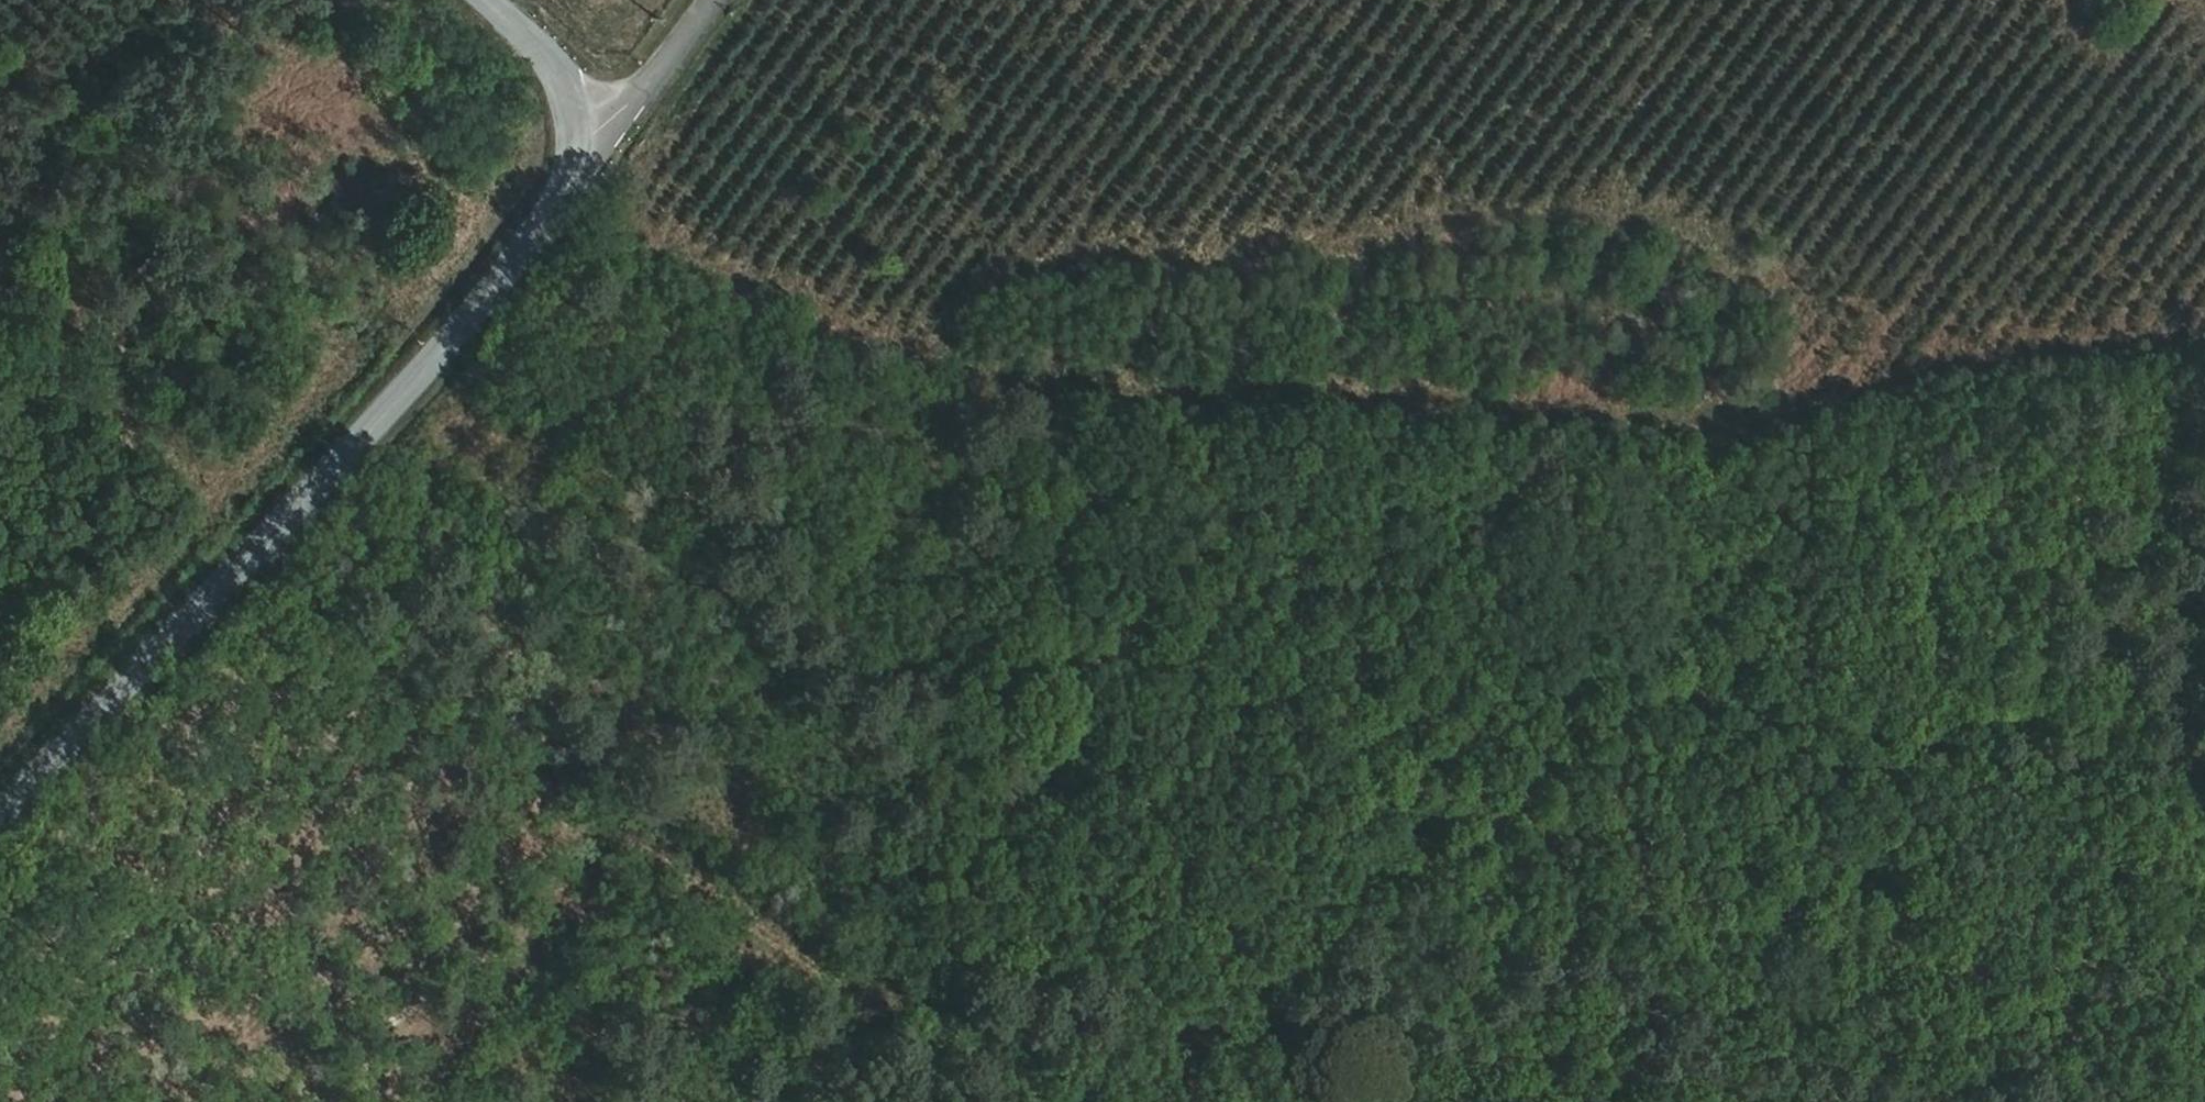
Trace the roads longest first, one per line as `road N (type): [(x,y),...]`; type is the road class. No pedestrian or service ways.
road 1 (tertiary): [(0,816),(534,253),(579,181)]
road 2 (unclassified): [(579,181),(715,0)]
road 3 (tertiary): [(476,0),(540,58),(569,124),(579,181)]

